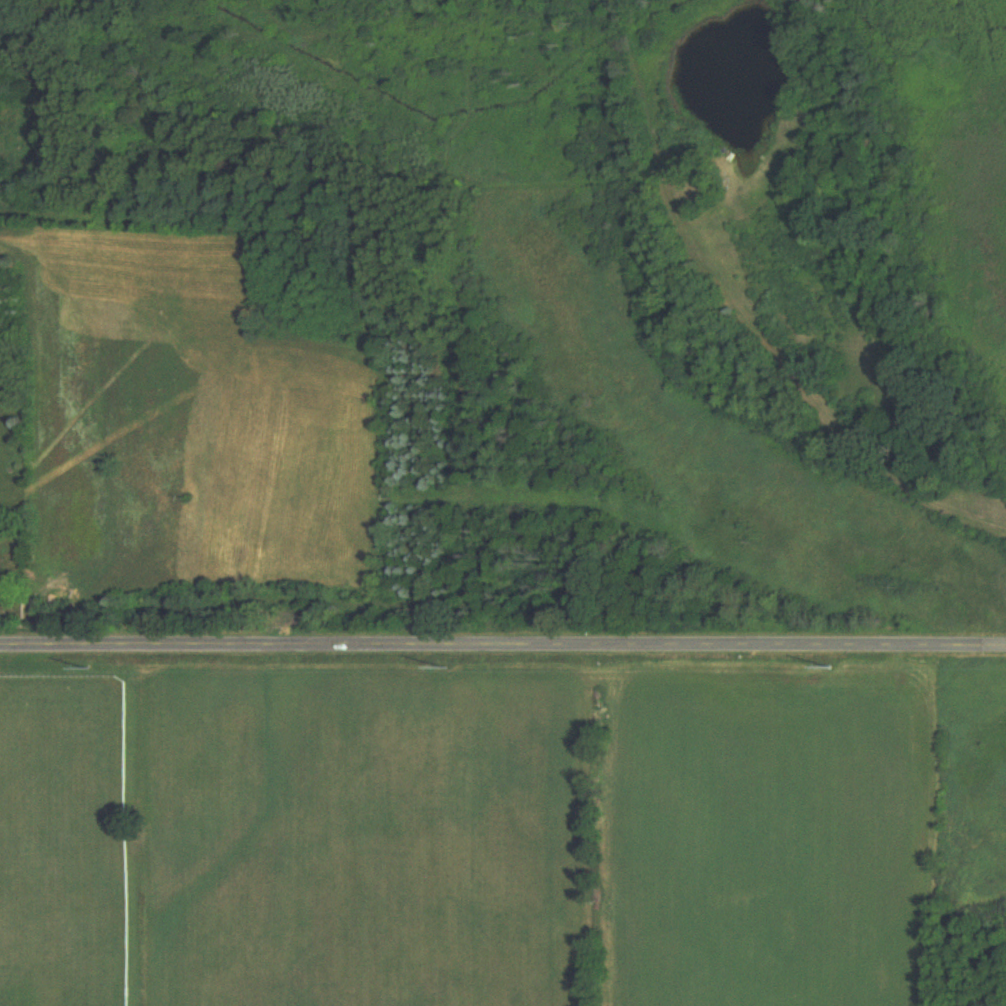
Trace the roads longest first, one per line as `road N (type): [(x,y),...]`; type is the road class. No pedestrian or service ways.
road 1 (residential): [(1005,648),(0,646)]

